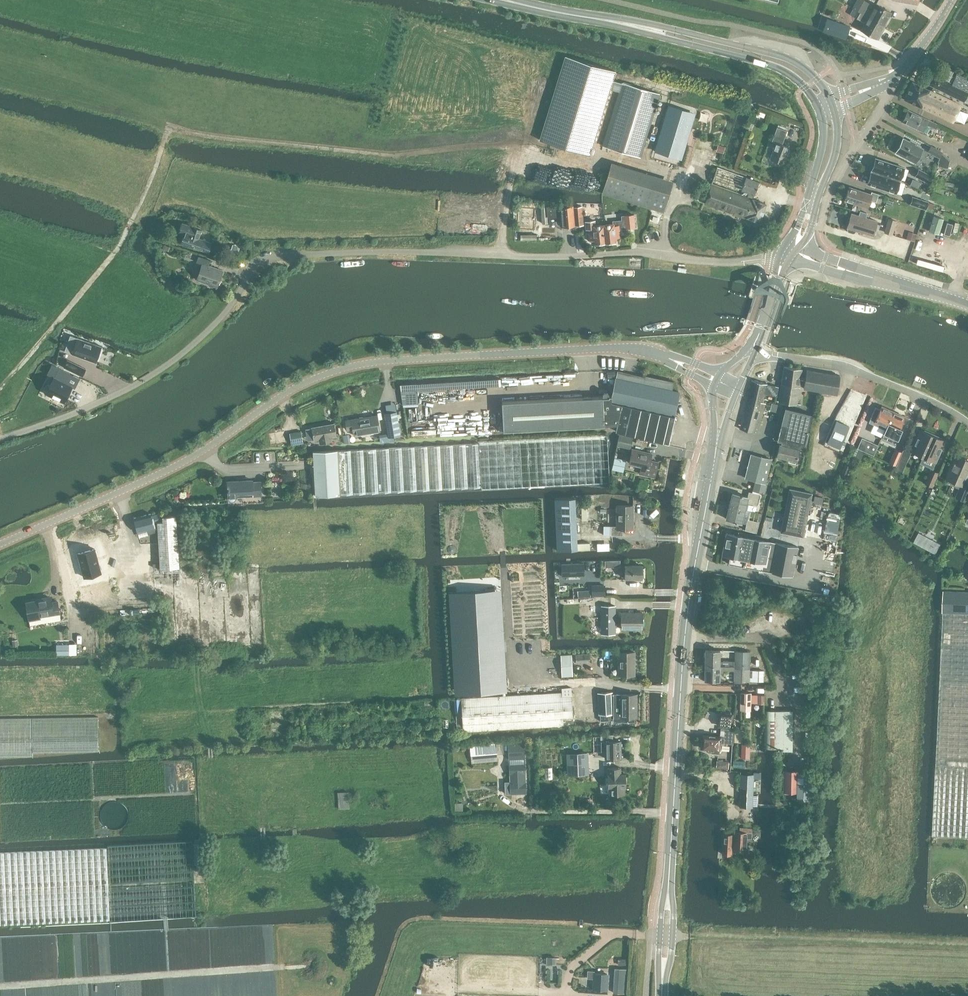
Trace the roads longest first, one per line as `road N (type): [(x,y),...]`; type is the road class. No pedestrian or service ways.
road 1 (unclassified): [(0,438),(124,390),(171,363),(215,324),(266,257),(617,251),(735,262),(787,256)]
road 2 (tertiary): [(0,544),(170,469),(279,396),(335,371),(611,348),(665,357)]
road 3 (track): [(520,150),(397,154),(174,129),(123,241),(0,387)]
road 4 (primary): [(668,897),(685,636),(716,447)]
road 5 (track): [(0,987),(316,967)]
road 6 (unclassified): [(967,423),(863,372),(752,350)]
road 7 (primary): [(830,97),(785,58),(639,28)]
road 8 (primary): [(639,28),(779,69),(819,111)]
road 9 (residential): [(820,228),(836,177),(887,82)]
road 10 (primary): [(787,256),(813,226),(836,157),(836,109)]
road 11 (primary): [(819,111),(824,142),(787,256)]
road 12 (primary): [(505,0),(639,28)]

